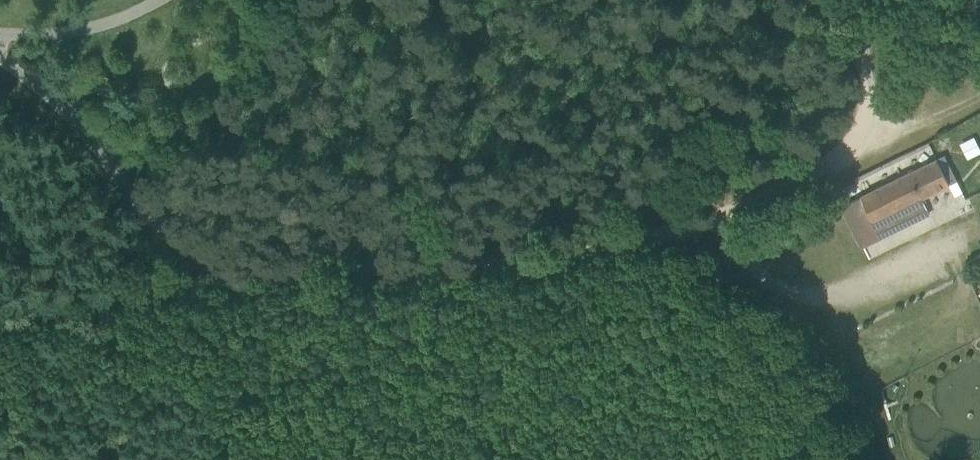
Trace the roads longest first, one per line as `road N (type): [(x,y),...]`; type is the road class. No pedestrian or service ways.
road 1 (track): [(245,287),(422,278),(617,248),(727,213),(979,98)]
road 2 (track): [(0,322),(78,304),(245,287)]
road 3 (track): [(0,35),(100,26),(159,0)]
road 4 (unclassified): [(890,141),(866,73),(862,0)]

